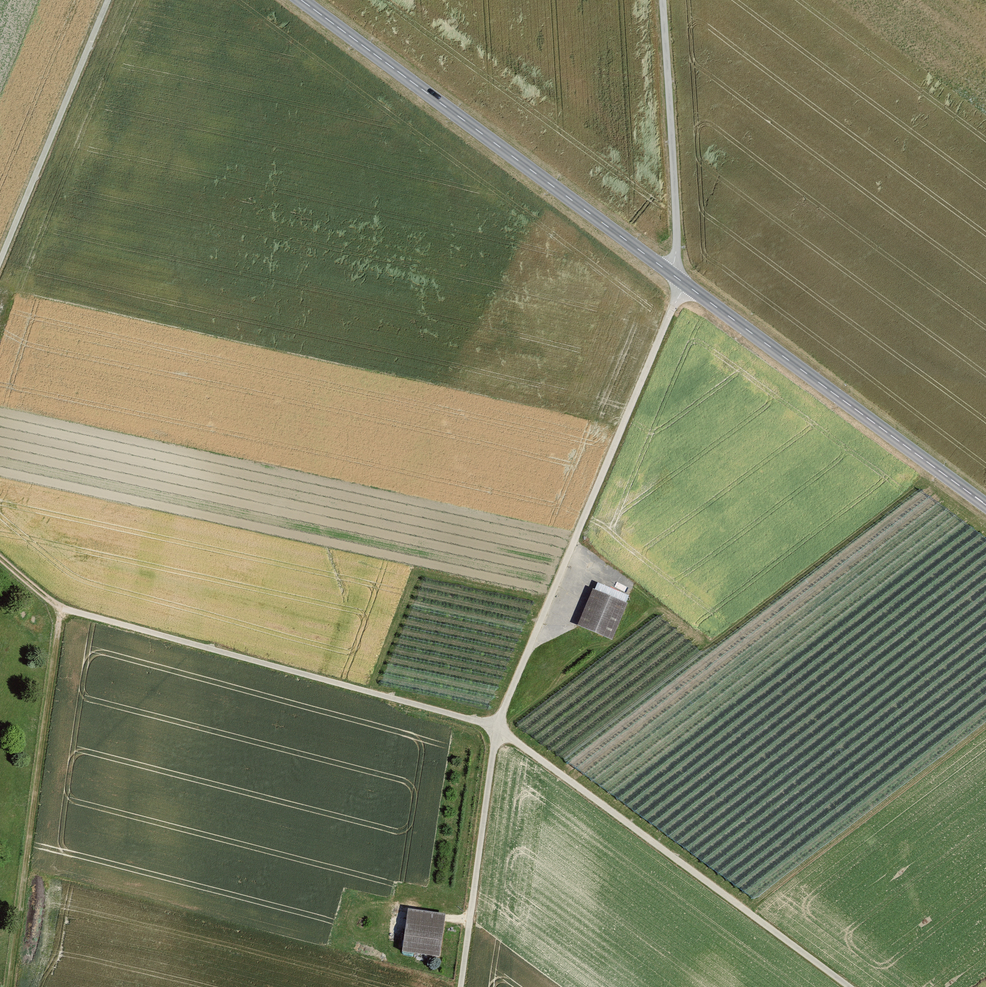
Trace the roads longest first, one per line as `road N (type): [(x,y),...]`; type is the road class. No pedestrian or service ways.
road 1 (track): [(463,986),(499,731),(683,251),(667,0)]
road 2 (track): [(850,986),(499,731),(60,613)]
road 3 (tertiary): [(985,506),(299,0)]
road 4 (track): [(10,986),(60,613)]
road 5 (track): [(0,265),(112,0)]

